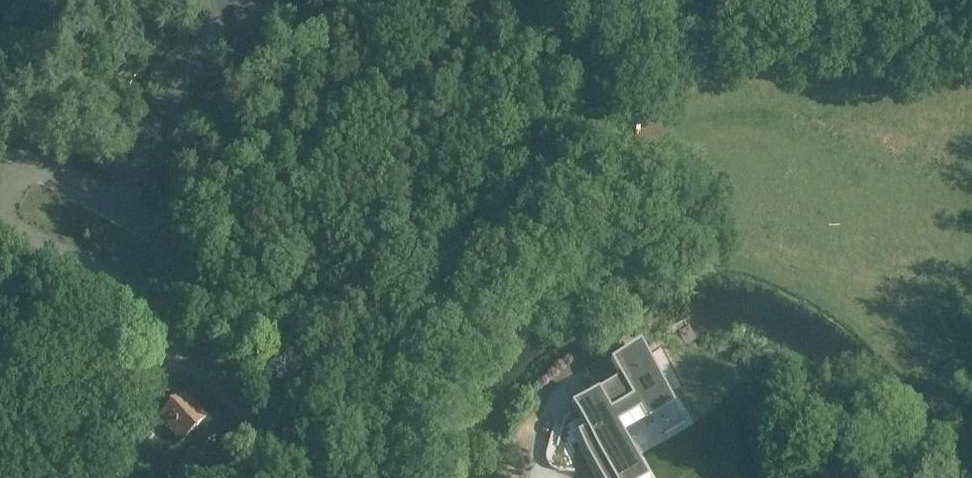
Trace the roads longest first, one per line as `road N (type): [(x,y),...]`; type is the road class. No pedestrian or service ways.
road 1 (track): [(409,477),(413,417),(436,358),(572,216),(577,80),(585,51),(630,0)]
road 2 (unclassified): [(303,477),(160,337),(0,245)]
road 3 (track): [(0,400),(181,356)]
road 4 (track): [(572,216),(698,233)]

